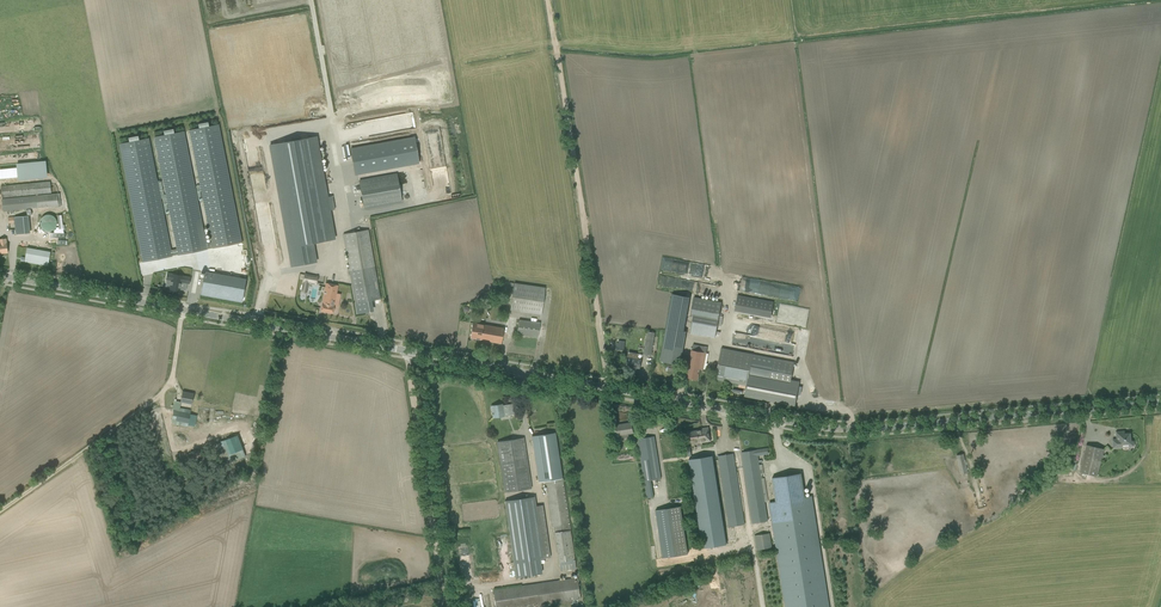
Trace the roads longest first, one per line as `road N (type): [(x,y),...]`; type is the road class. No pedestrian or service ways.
road 1 (tertiary): [(845,429),(0,276)]
road 2 (track): [(547,0),(607,379)]
road 3 (tertiary): [(845,429),(1160,402)]
road 4 (track): [(0,509),(162,392),(174,375),(187,303)]
road 5 (track): [(444,598),(407,352)]

